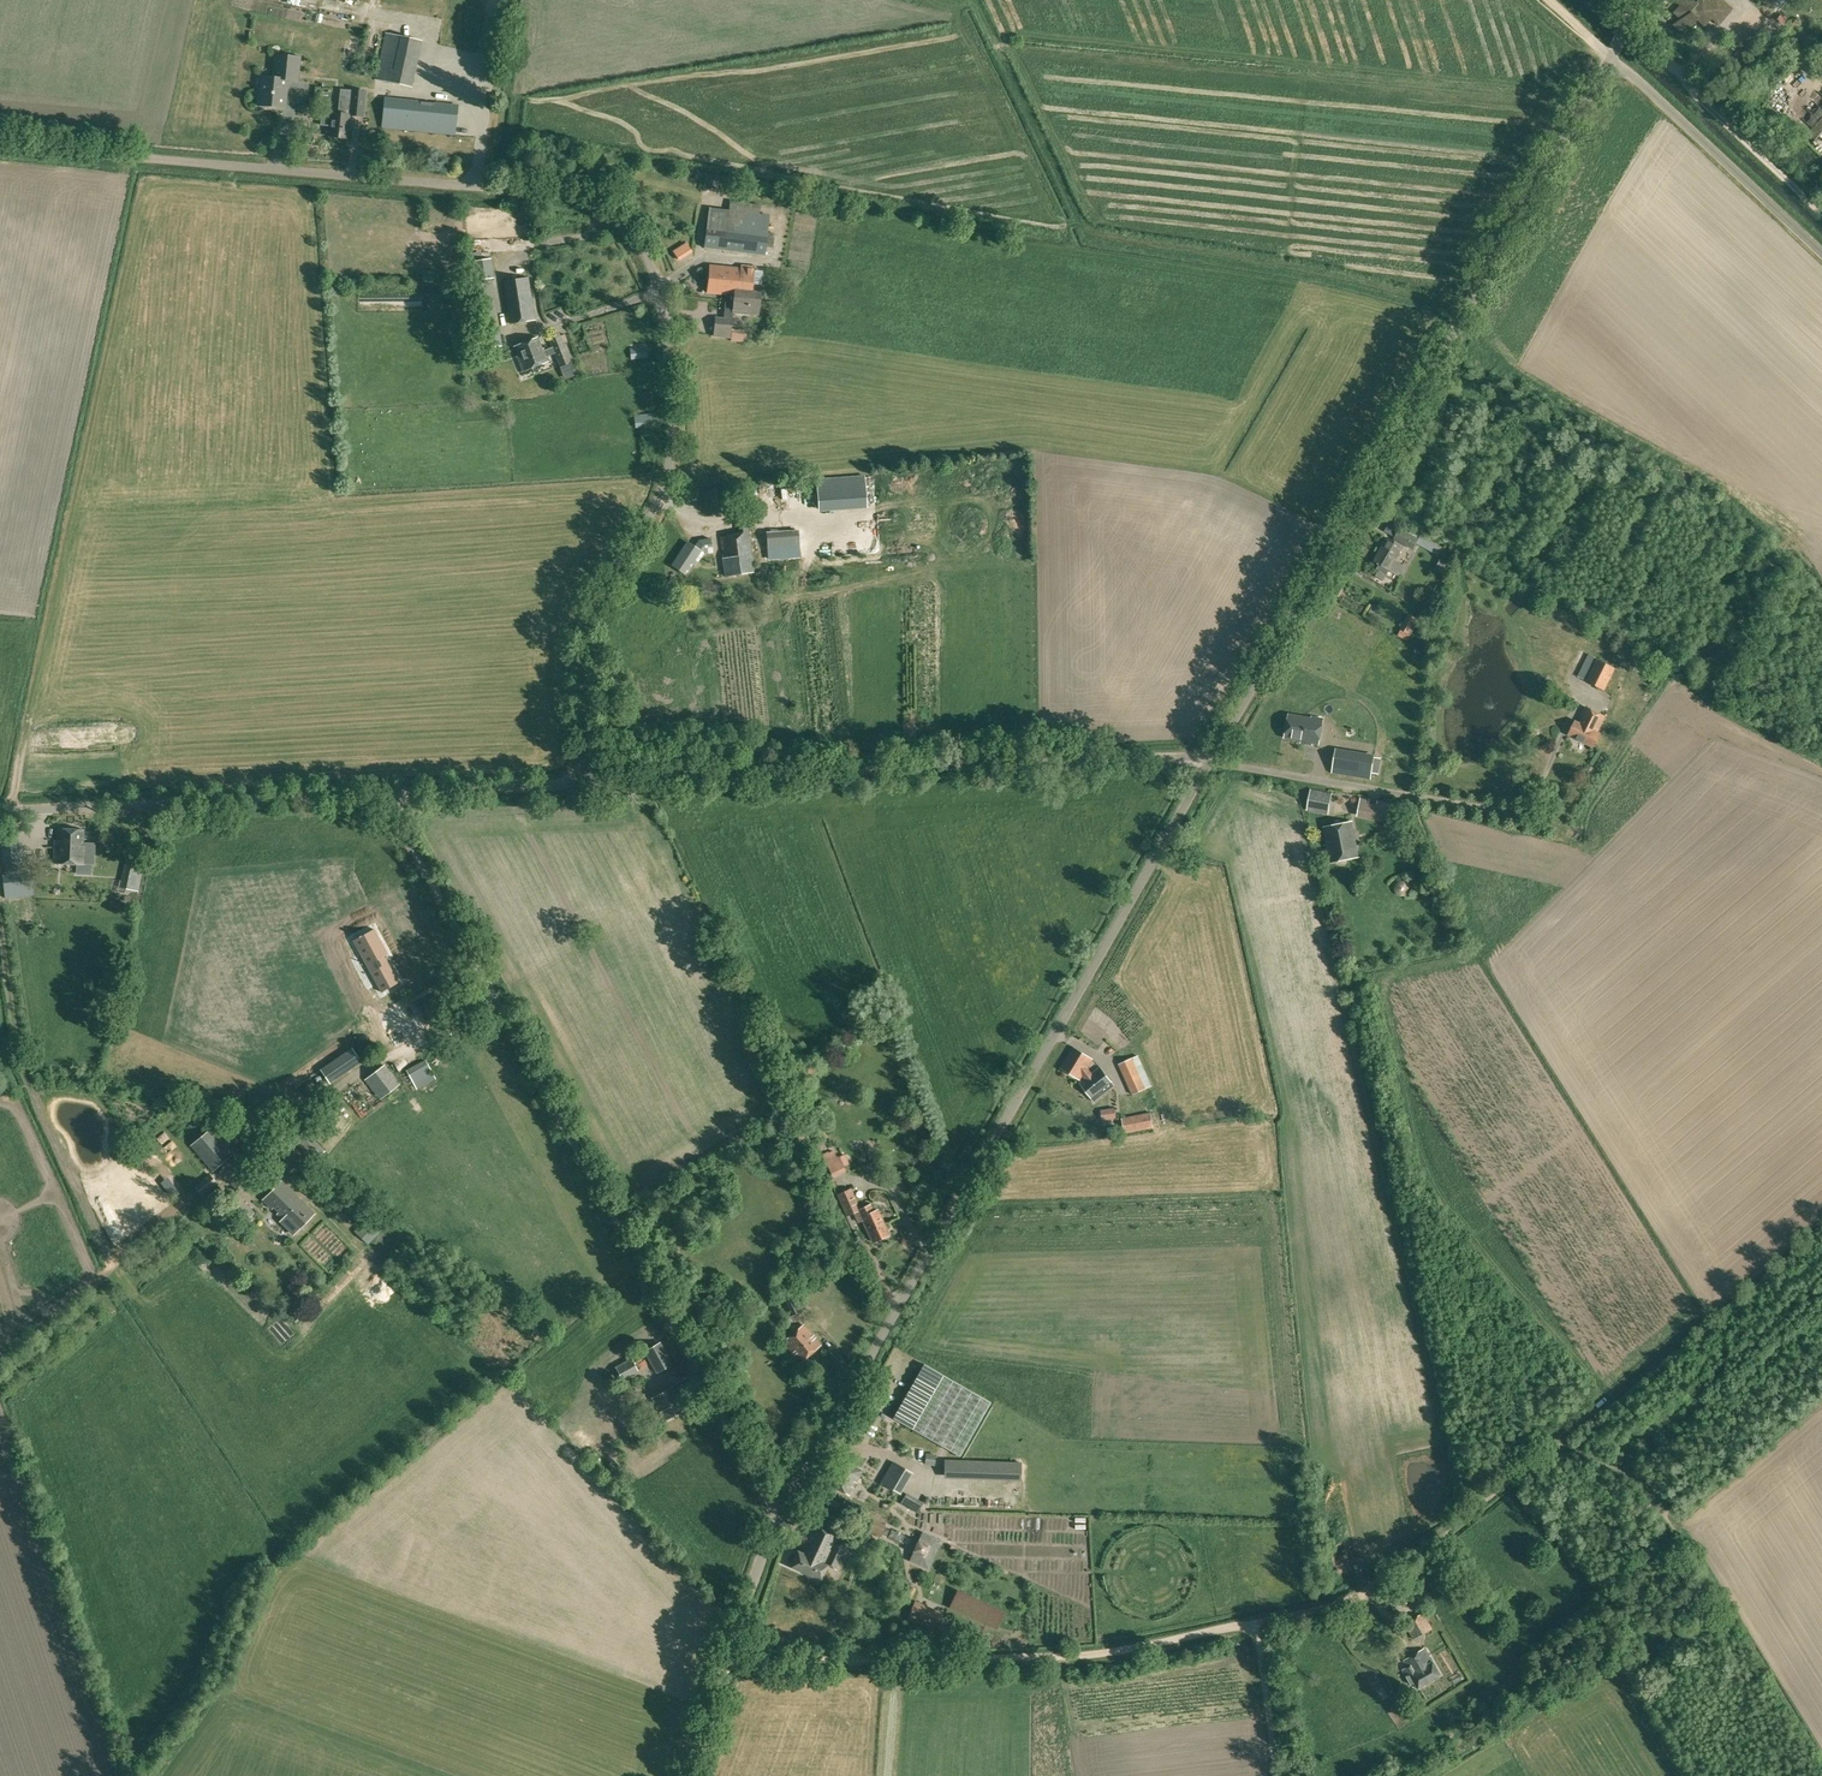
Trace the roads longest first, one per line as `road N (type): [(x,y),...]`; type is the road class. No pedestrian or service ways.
road 1 (unclassified): [(582,784),(586,631),(654,509),(670,462),(661,308),(640,245),(619,222),(562,196),(0,146)]
road 2 (unclassified): [(778,1521),(1207,761)]
road 3 (track): [(724,1656),(1103,1653),(1325,1607),(1360,1591),(1521,1471)]
road 4 (unclassified): [(1207,761),(1611,57)]
road 5 (unclassified): [(582,784),(1207,761)]
road 6 (unclassified): [(778,1521),(493,1003)]
road 7 (unclassified): [(0,812),(386,794)]
road 8 (unclassified): [(210,1202),(317,1105),(493,1003)]
road 9 (unclassified): [(1821,253),(1611,57)]
road 10 (unclassified): [(682,1775),(778,1521)]
road 11 (track): [(1624,30),(1821,214)]
road 12 (unclassified): [(493,1003),(386,794)]
road 13 (unclassified): [(386,794),(582,784)]
road 14 (track): [(1257,1622),(1277,1775)]

